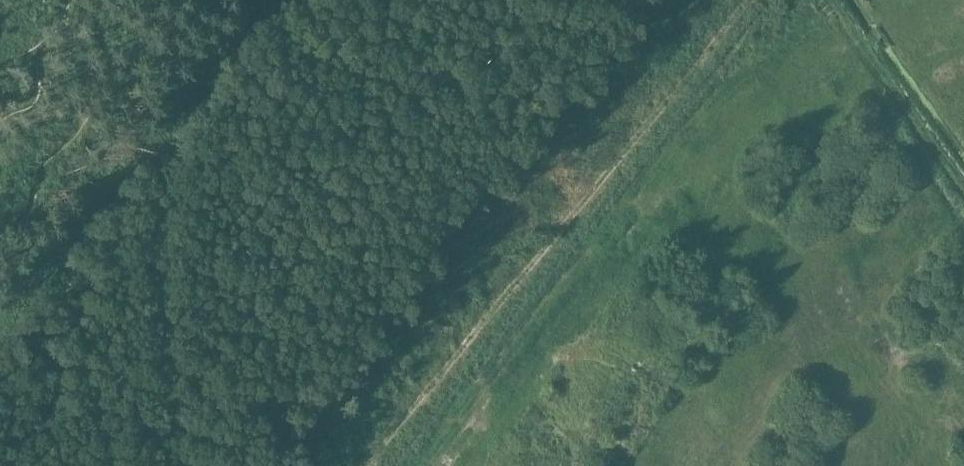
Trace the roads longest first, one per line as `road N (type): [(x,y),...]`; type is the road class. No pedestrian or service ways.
road 1 (track): [(426,465),(586,256),(740,84),(813,34),(861,42),(881,67)]
road 2 (track): [(746,0),(363,465)]

